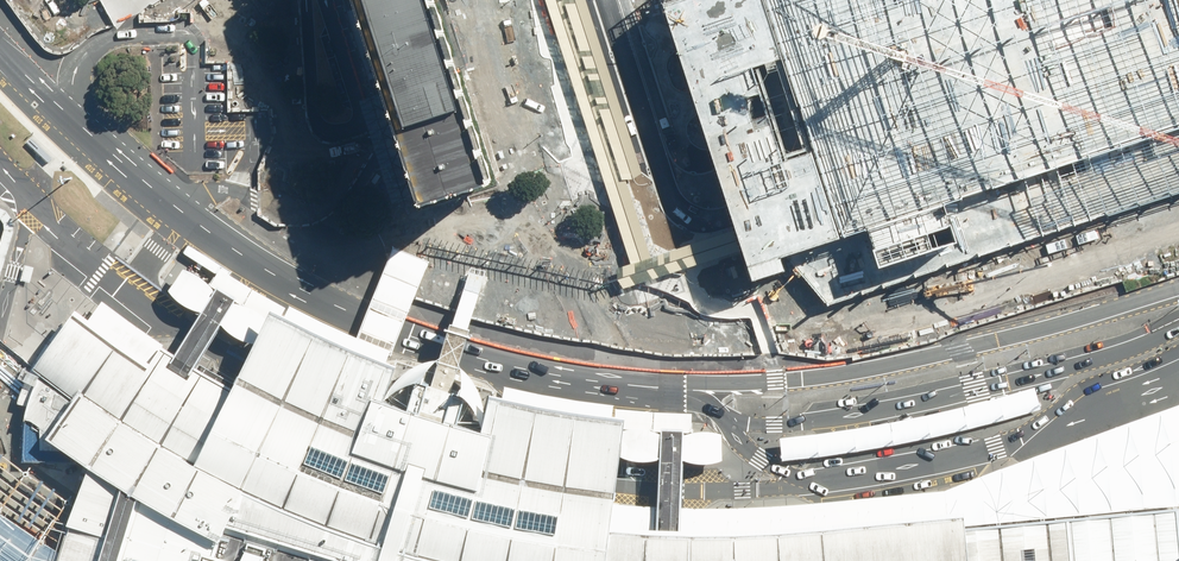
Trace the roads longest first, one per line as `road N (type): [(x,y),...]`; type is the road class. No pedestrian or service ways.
road 1 (unknown): [(1178,289),(874,368),(779,383),(625,389),(484,364),(399,336),(293,288),(168,200)]
road 2 (unclassified): [(1178,73),(703,220),(688,219),(664,185),(604,0)]
road 3 (unknown): [(795,486),(617,485),(418,443),(267,385),(110,281)]
road 4 (tertiary): [(1178,13),(696,161),(678,154),(669,136),(624,0)]
road 5 (unknown): [(168,200),(154,259),(131,279),(110,281),(31,218),(0,182)]
road 6 (unknown): [(0,39),(168,200)]

